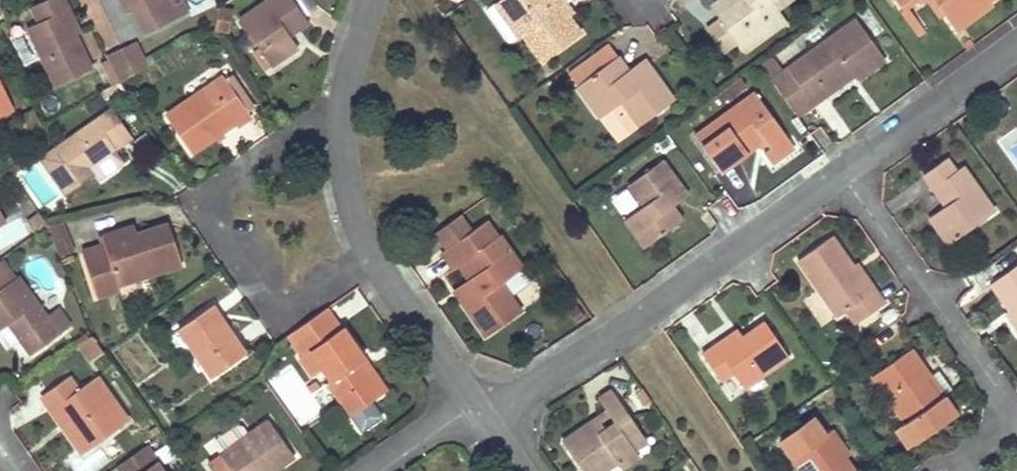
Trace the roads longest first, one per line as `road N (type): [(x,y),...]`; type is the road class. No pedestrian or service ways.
road 1 (residential): [(372,0),(345,83),(351,204),(372,256),(475,405)]
road 2 (residential): [(841,173),(629,326),(547,375),(475,405)]
road 3 (residential): [(841,173),(1014,415)]
road 4 (residential): [(1016,43),(841,173)]
road 5 (residential): [(475,405),(366,470)]

